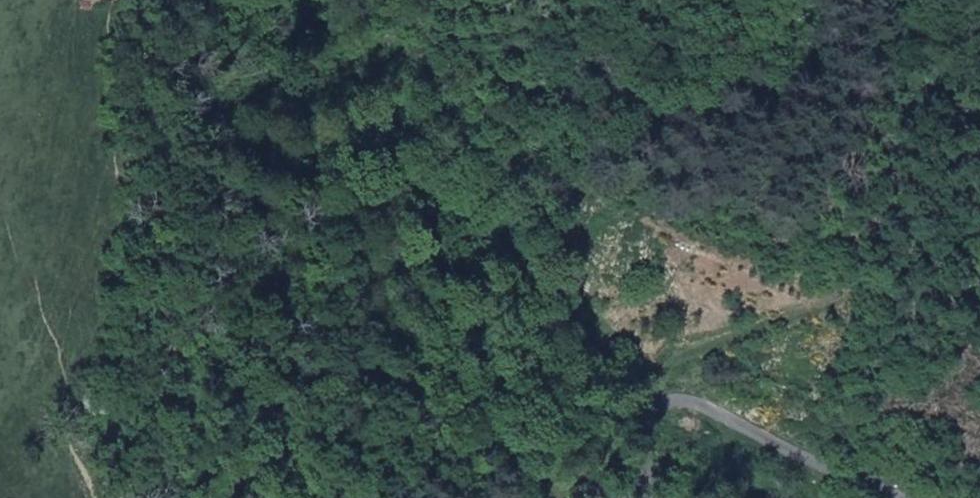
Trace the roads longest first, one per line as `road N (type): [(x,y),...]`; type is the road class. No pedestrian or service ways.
road 1 (unclassified): [(894,497),(671,405),(637,430),(628,497)]

